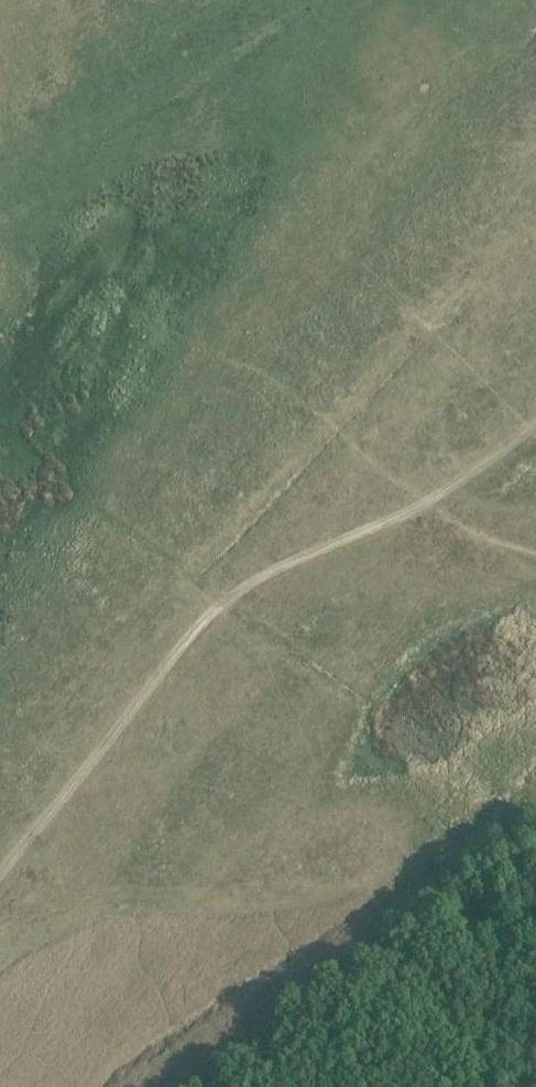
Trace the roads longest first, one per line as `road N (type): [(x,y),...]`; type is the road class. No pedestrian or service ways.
road 1 (track): [(0,874),(224,604),(267,574),(413,509),(535,424)]

